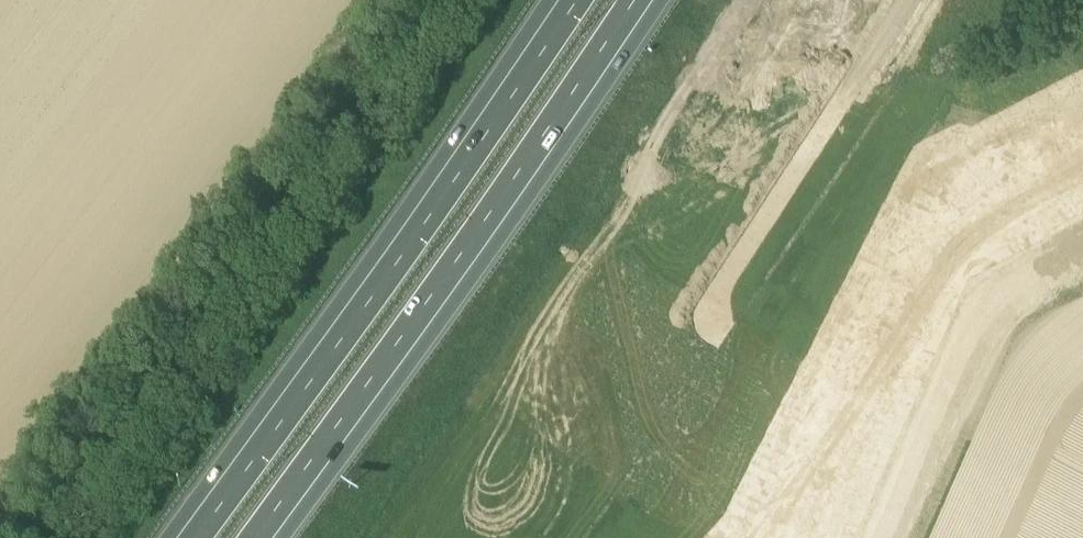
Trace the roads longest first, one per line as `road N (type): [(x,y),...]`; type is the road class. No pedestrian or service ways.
road 1 (motorway): [(261,537),(643,0)]
road 2 (motorway): [(568,0),(188,537)]
road 3 (track): [(753,0),(599,240)]

